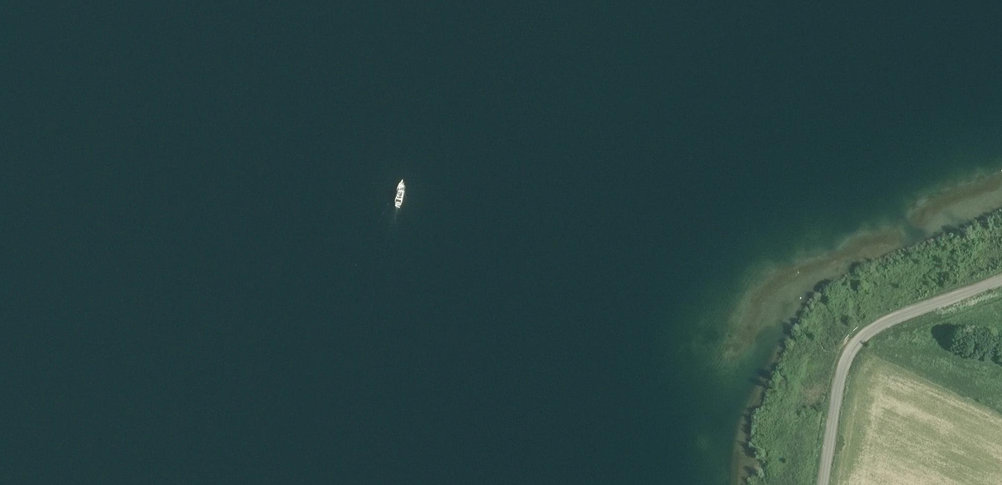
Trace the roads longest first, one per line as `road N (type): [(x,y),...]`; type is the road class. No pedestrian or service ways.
road 1 (tertiary): [(825,484),(841,376),(864,337),(1001,279)]

